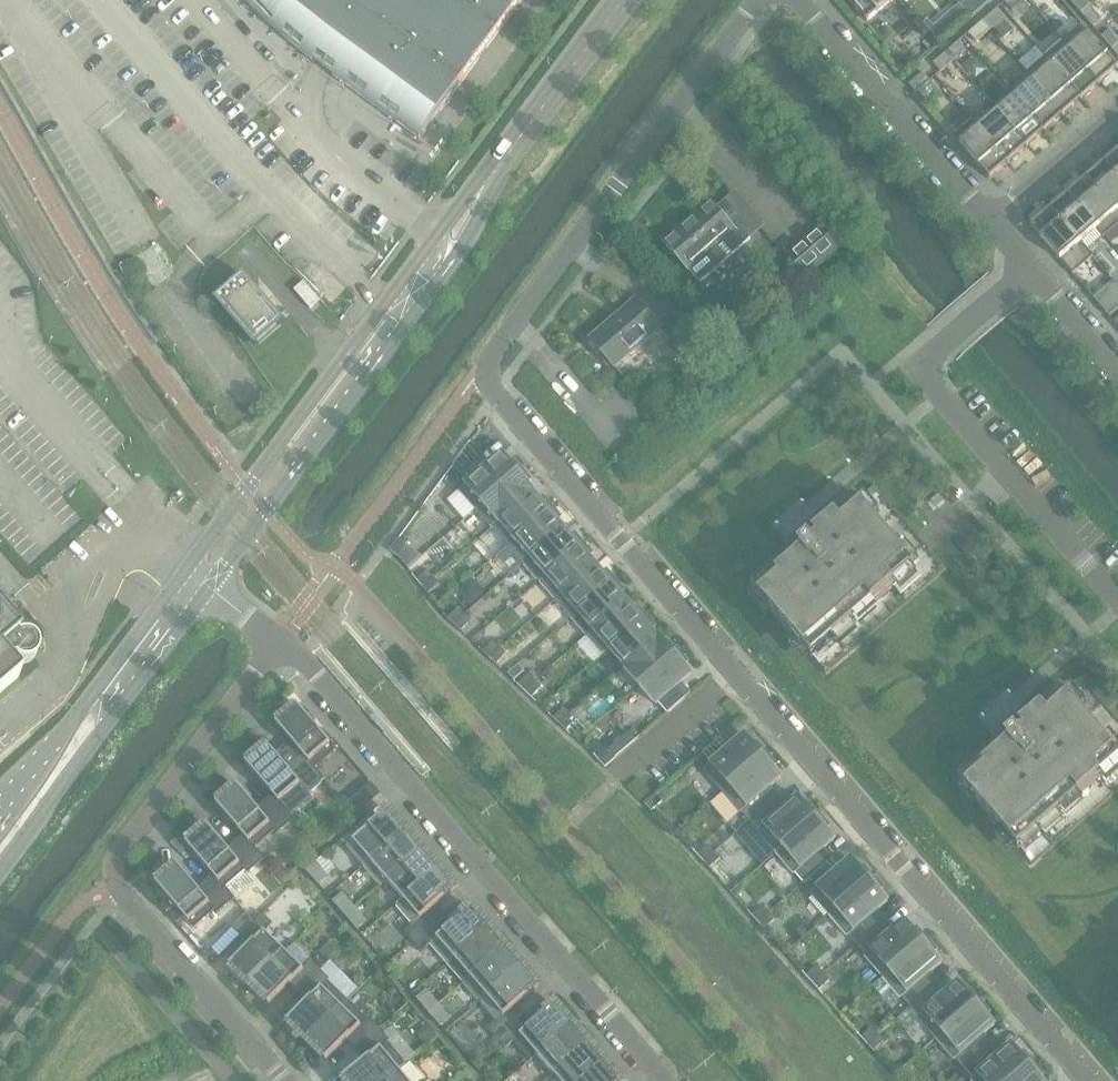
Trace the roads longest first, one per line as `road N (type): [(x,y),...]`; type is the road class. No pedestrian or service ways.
road 1 (residential): [(486,363),(495,393),(1087,1080)]
road 2 (residential): [(277,644),(303,656),(668,1080)]
road 3 (residential): [(284,1080),(118,888),(114,859),(277,644)]
road 4 (tertiary): [(210,588),(480,223),(497,172)]
road 5 (tertiary): [(497,172),(432,234),(187,569)]
road 6 (residential): [(486,363),(763,0)]
road 7 (residential): [(1117,601),(939,395),(923,364),(1031,270)]
road 8 (tertiary): [(0,863),(210,588)]
road 9 (tertiary): [(187,569),(0,816)]
road 10 (residential): [(989,220),(801,0)]
road 11 (tertiary): [(497,172),(624,0)]
road 12 (residential): [(989,220),(1117,109)]
road 13 (residential): [(1117,371),(1031,270)]

